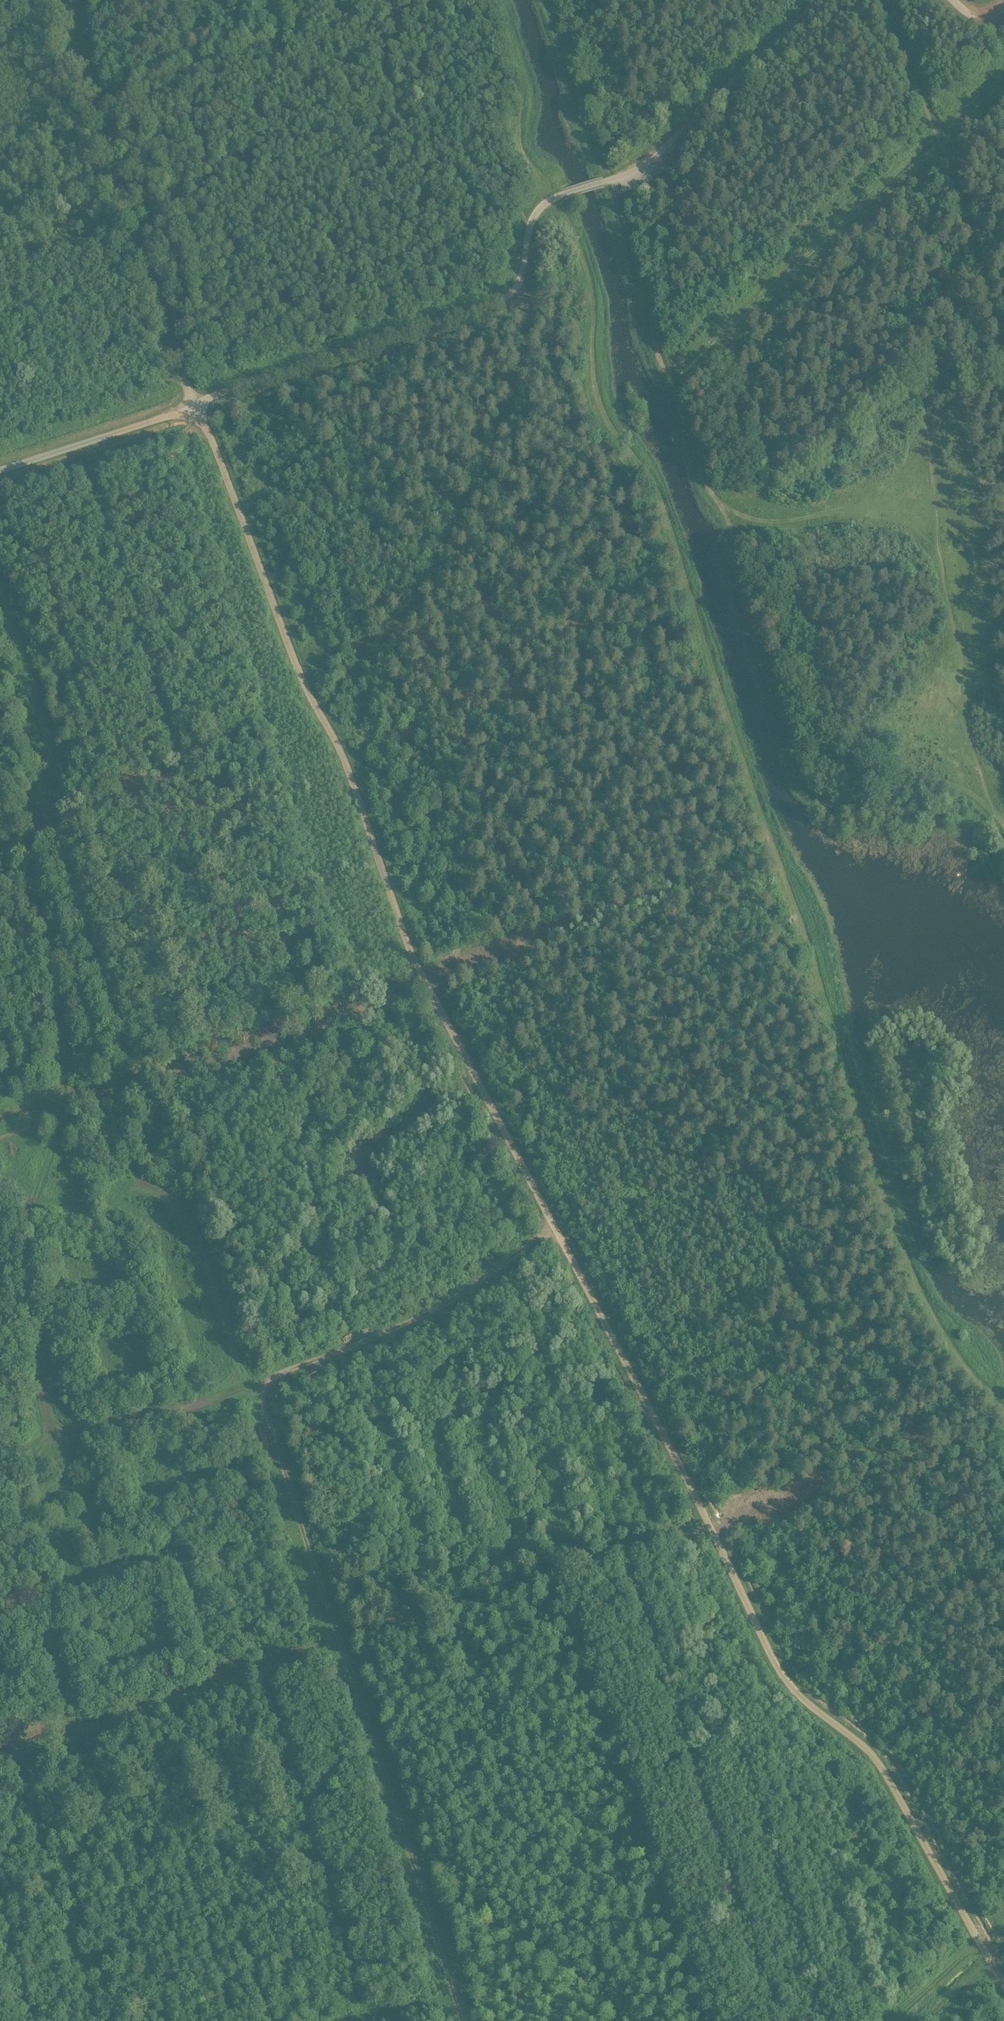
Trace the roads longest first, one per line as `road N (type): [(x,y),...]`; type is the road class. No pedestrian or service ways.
road 1 (unclassified): [(1003,1986),(874,1758),(801,1698),(775,1664),(409,950),(342,755),(297,670),(209,430),(194,415)]
road 2 (track): [(491,0),(516,73),(520,147),(565,218),(591,287),(590,357),(599,406),(663,503),(885,1196)]
road 3 (track): [(553,1225),(444,1305),(276,1376),(263,1396),(462,2020)]
road 4 (track): [(53,1439),(28,1219),(53,1146),(66,1061),(29,857),(52,768),(0,602)]
road 5 (unclassified): [(194,415),(224,390),(505,297),(519,280),(537,209),(647,163),(817,0)]
road 6 (track): [(996,816),(937,785),(854,808),(806,790),(731,573),(729,524),(673,388)]
road 7 (track): [(60,0),(184,381)]
road 8 (track): [(761,310),(1003,84)]
road 9 (track): [(265,1387),(0,1452)]
road 10 (track): [(1003,1417),(918,1289),(885,1196)]
road 11 (track): [(673,388),(609,180)]
road 12 (unclassified): [(194,415),(173,414),(0,470)]
road 13 (track): [(249,1387),(195,1228)]

